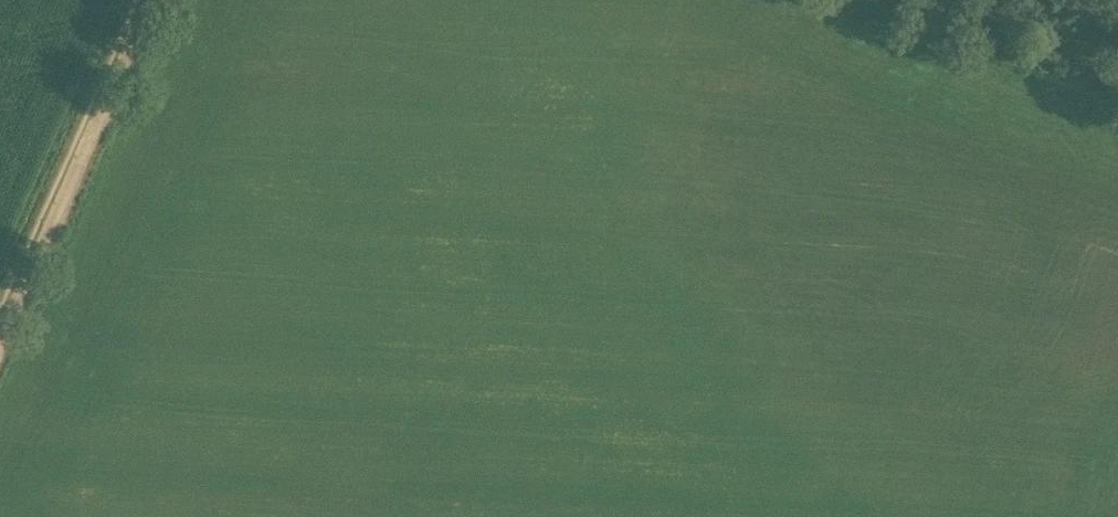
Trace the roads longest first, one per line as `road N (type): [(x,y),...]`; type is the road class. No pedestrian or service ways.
road 1 (track): [(146,0),(0,326)]

